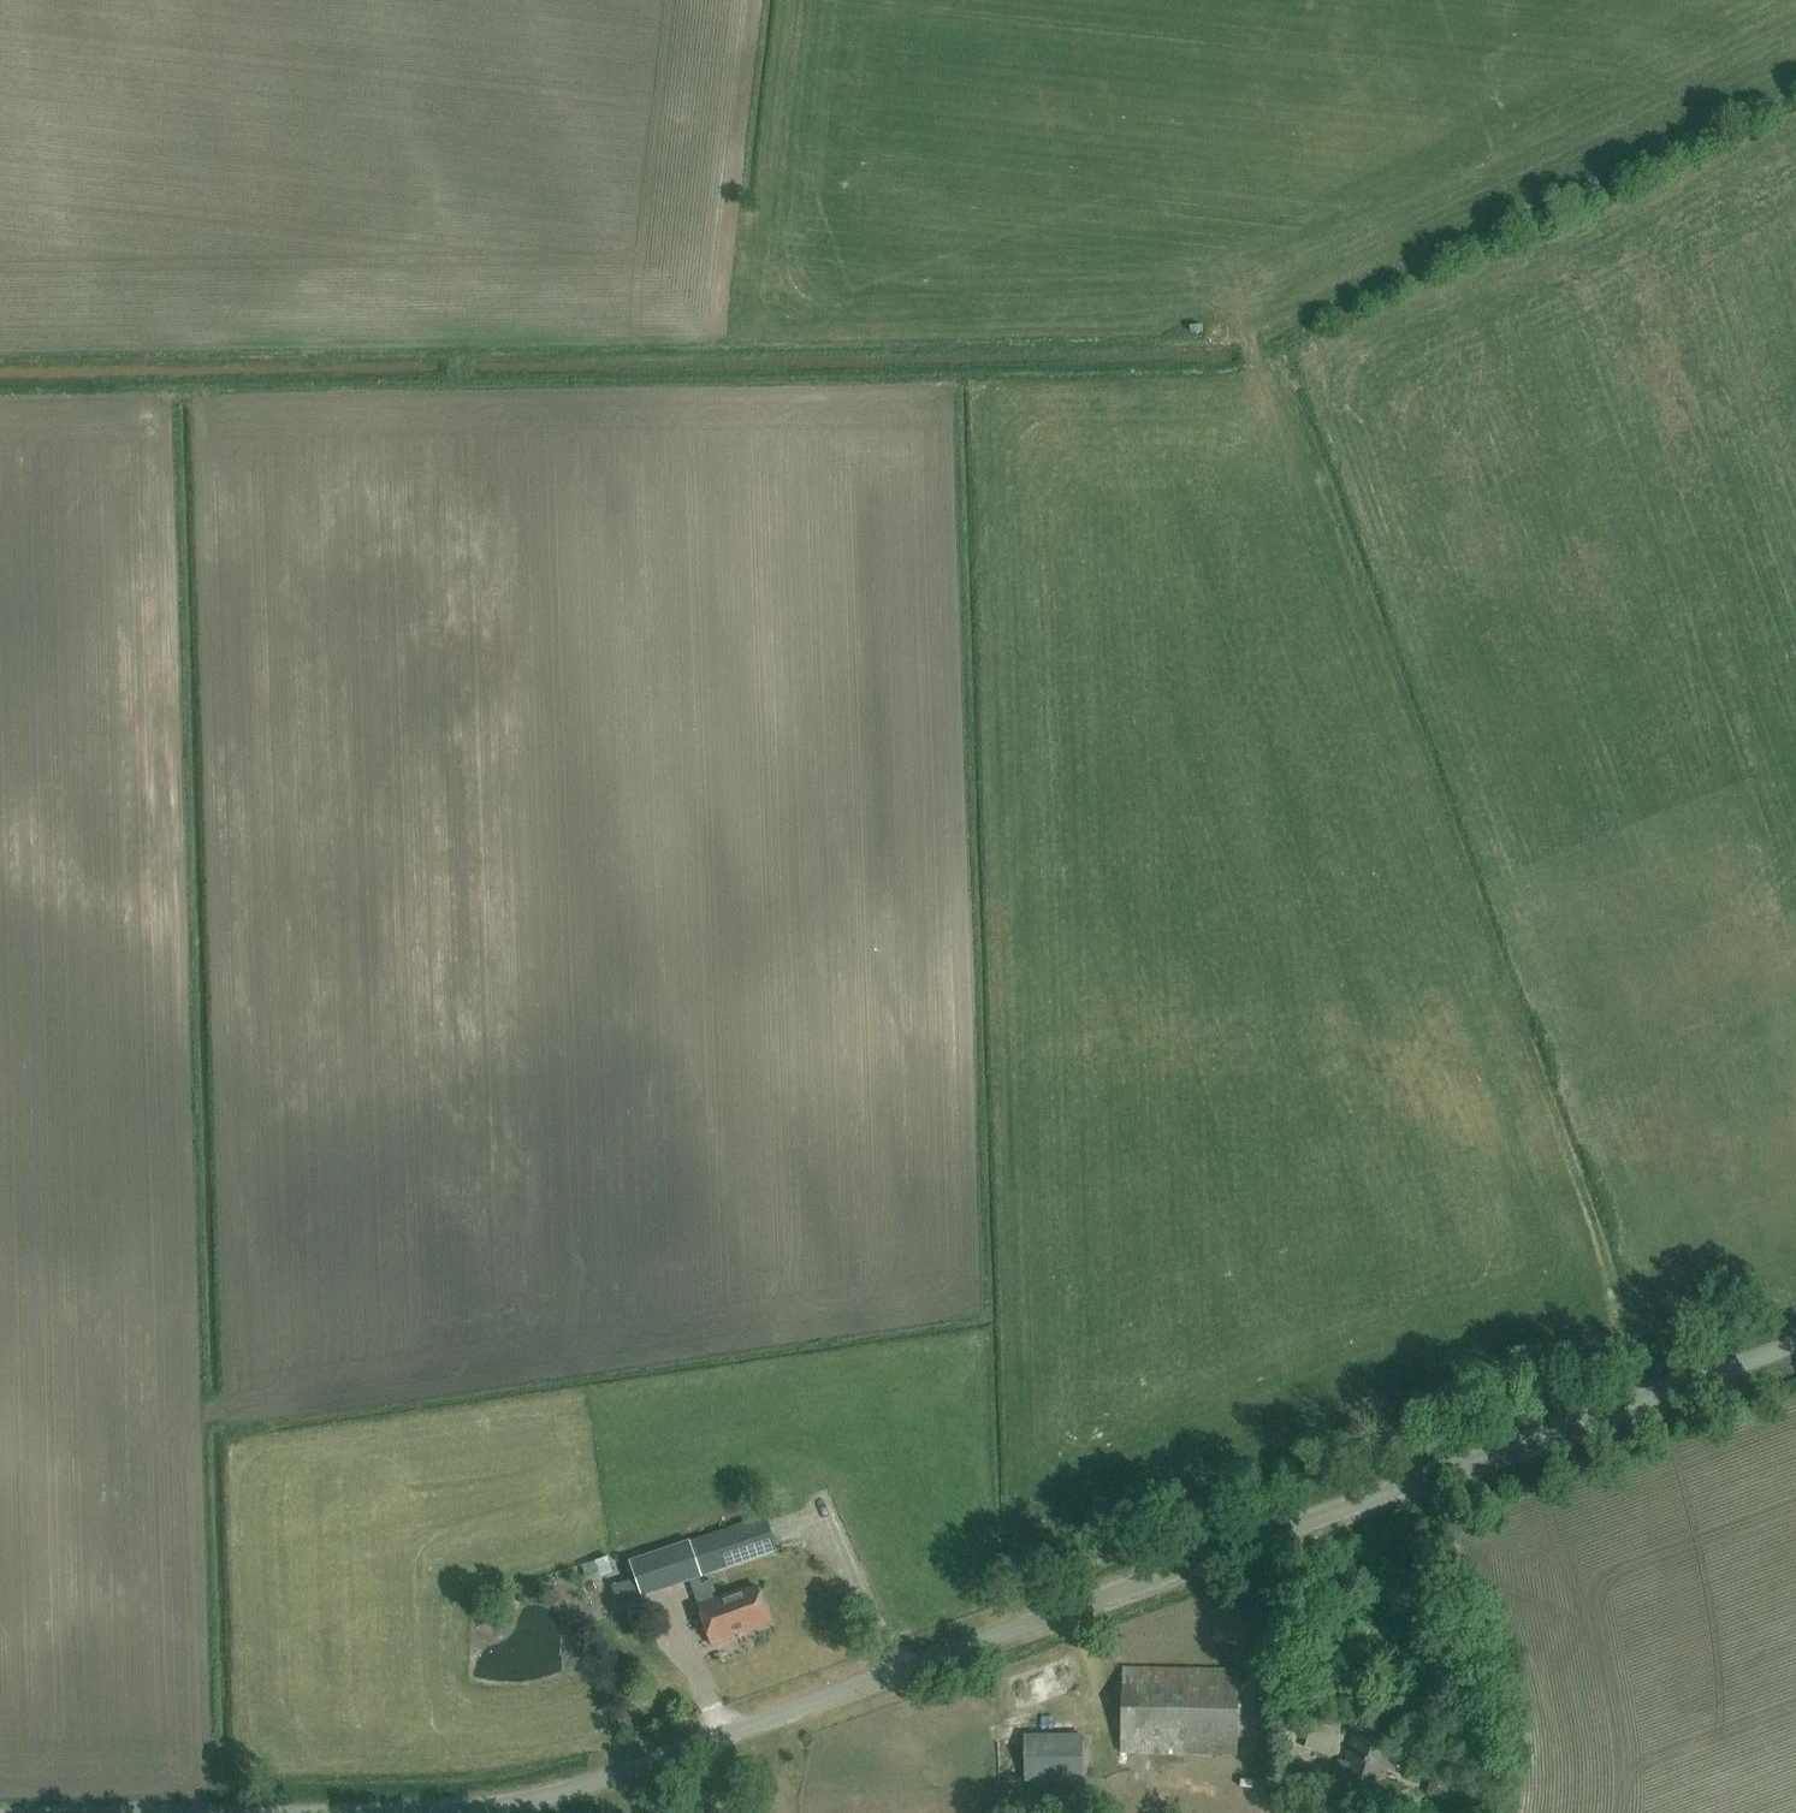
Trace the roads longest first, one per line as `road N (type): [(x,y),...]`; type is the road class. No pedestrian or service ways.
road 1 (unclassified): [(440,1812),(517,1804),(586,1785),(1795,1345)]

